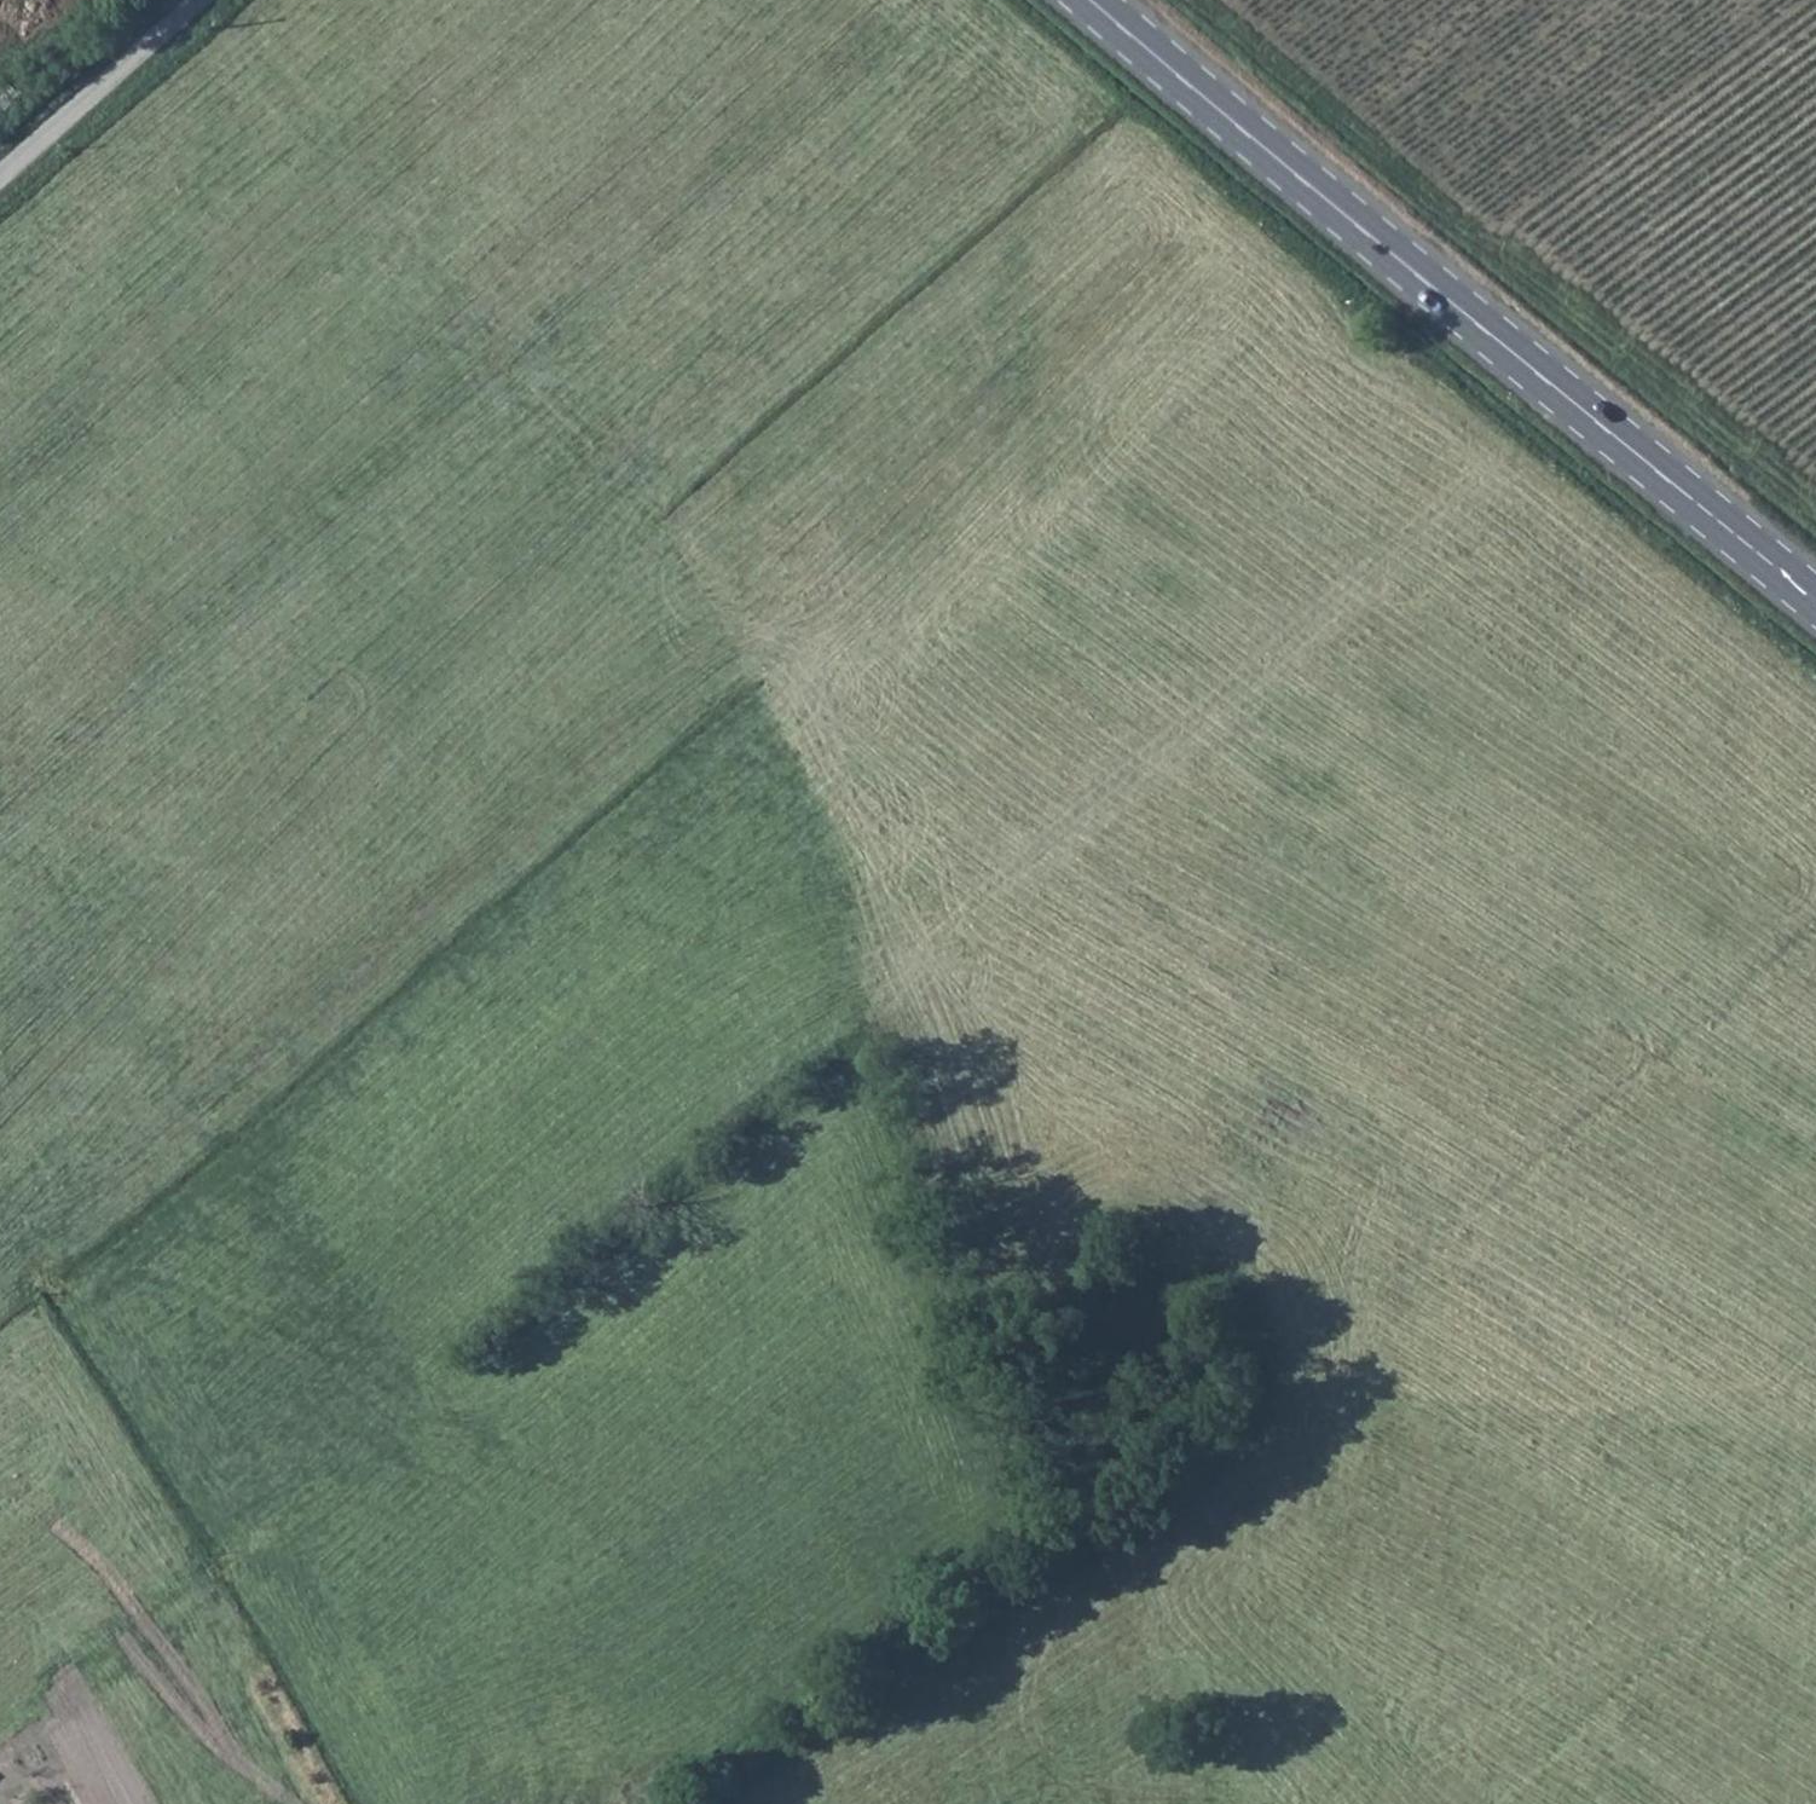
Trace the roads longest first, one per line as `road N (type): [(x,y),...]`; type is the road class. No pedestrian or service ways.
road 1 (primary): [(1815,599),(1099,0)]
road 2 (unclassified): [(0,166),(198,0)]

